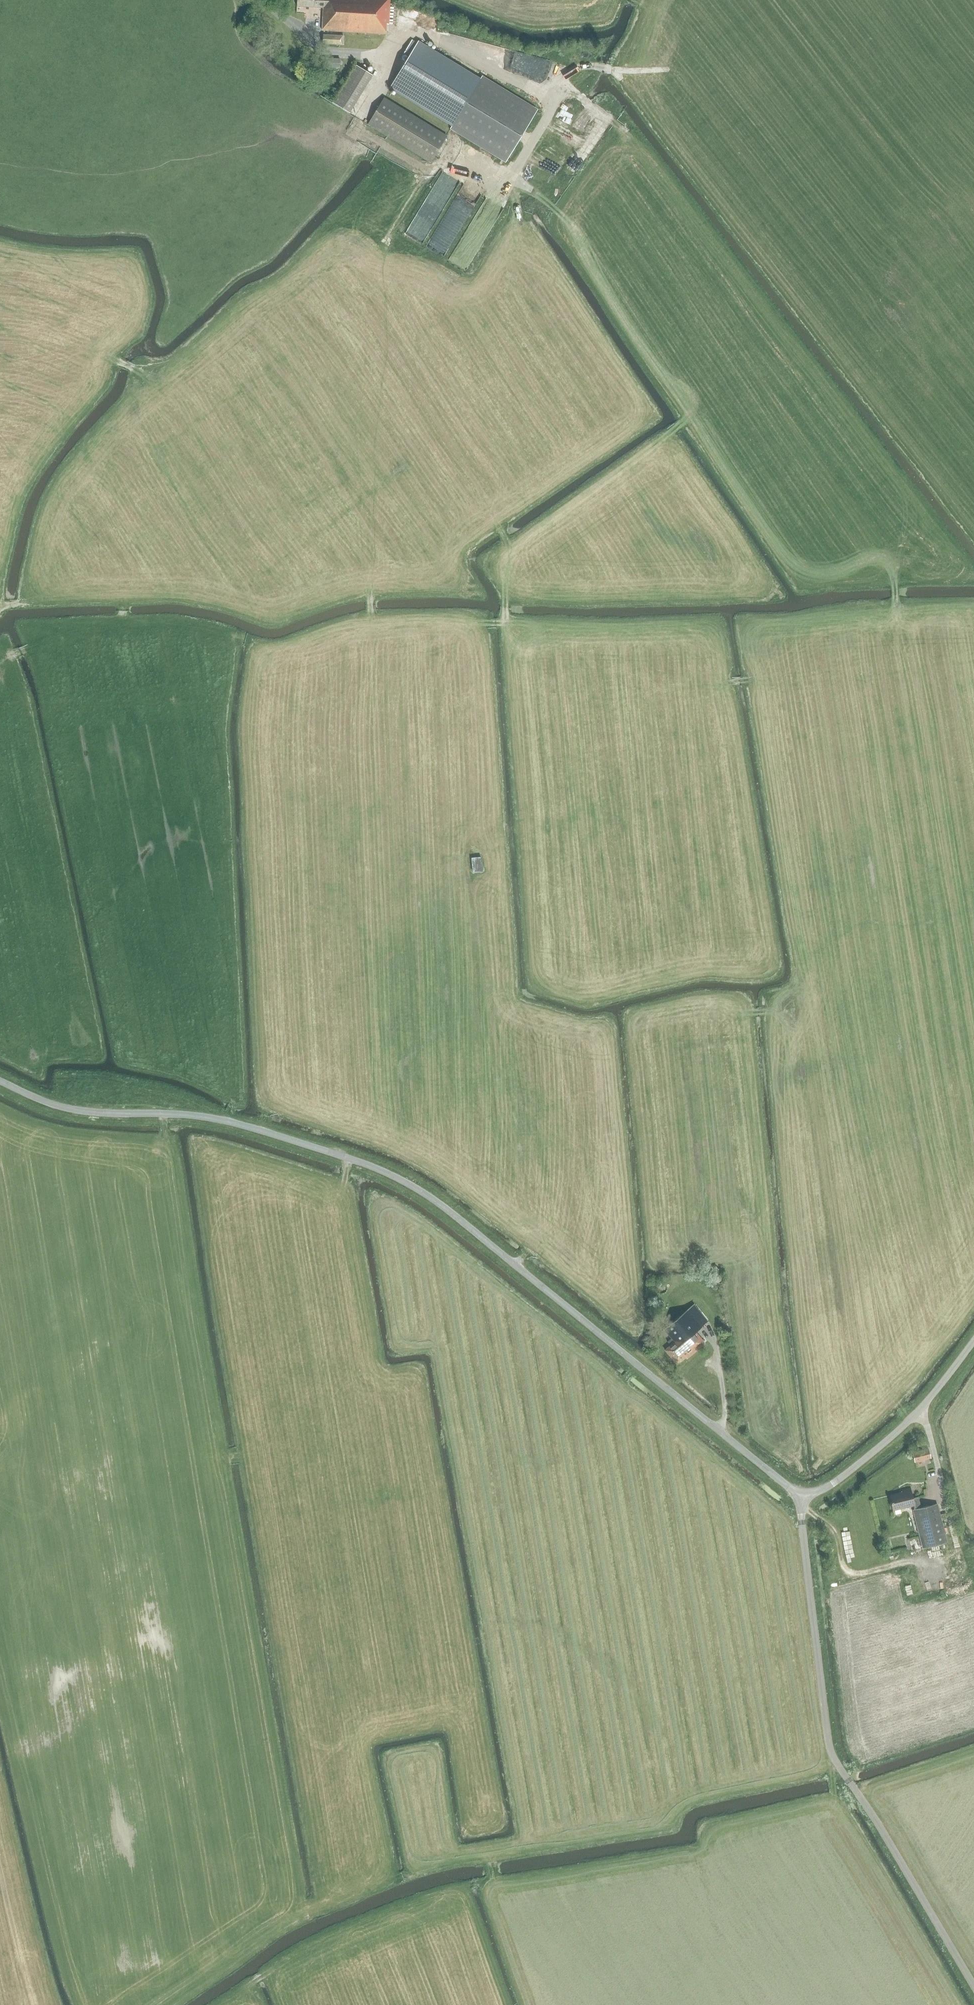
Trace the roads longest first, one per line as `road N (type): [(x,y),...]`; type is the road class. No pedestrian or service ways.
road 1 (unclassified): [(0,1080),(67,1108),(233,1122),(391,1175),(445,1208),(802,1493),(831,1484),(885,1442),(973,1340)]
road 2 (track): [(452,153),(507,186),(561,96),(439,39),(401,32),(396,54)]
road 3 (track): [(945,1496),(958,1547),(950,1557),(860,1573),(843,1563),(831,1525),(802,1507)]
road 4 (track): [(666,70),(587,66),(546,87)]

